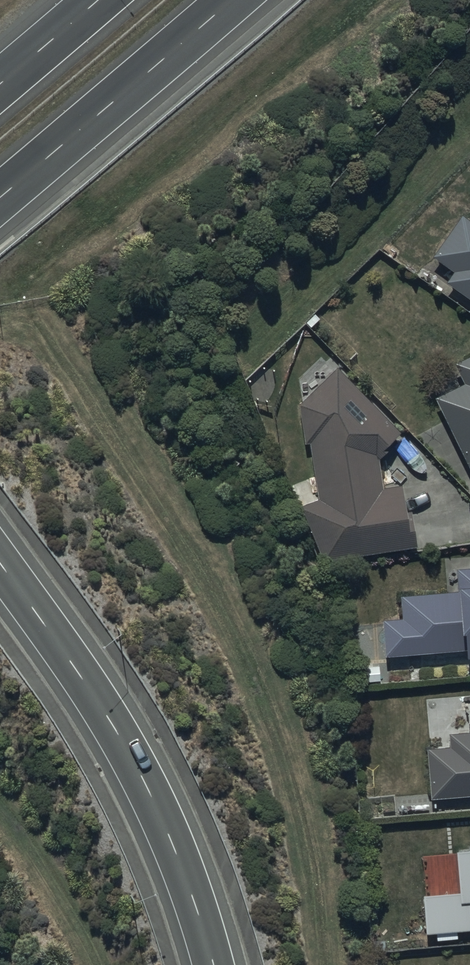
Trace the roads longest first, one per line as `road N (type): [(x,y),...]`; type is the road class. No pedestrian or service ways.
road 1 (tertiary): [(215,964),(147,783),(77,667),(0,563)]
road 2 (motorway): [(232,0),(0,198)]
road 3 (motorway): [(0,85),(99,0)]

